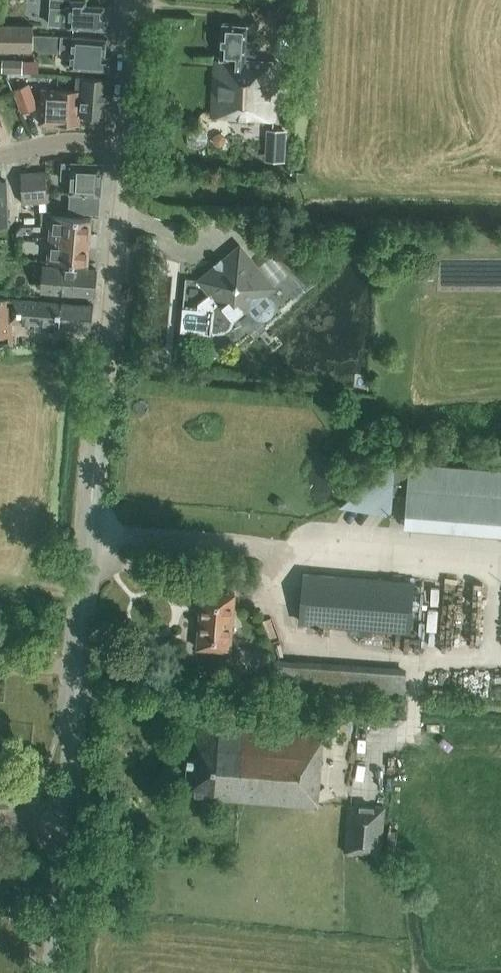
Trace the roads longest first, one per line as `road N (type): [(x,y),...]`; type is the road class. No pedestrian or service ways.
road 1 (secondary): [(66,823),(127,143)]
road 2 (track): [(124,179),(298,193)]
road 3 (secondary): [(52,972),(66,823)]
road 4 (secondary): [(127,143),(142,0)]
road 5 (residential): [(127,143),(68,142),(0,155)]

